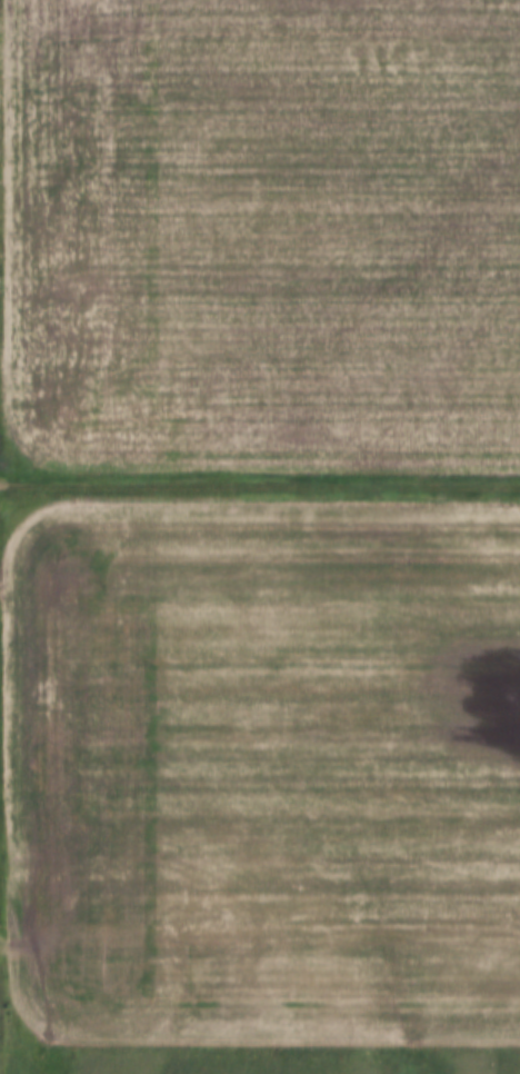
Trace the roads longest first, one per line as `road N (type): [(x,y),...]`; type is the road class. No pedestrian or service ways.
road 1 (track): [(0,485),(519,485)]

